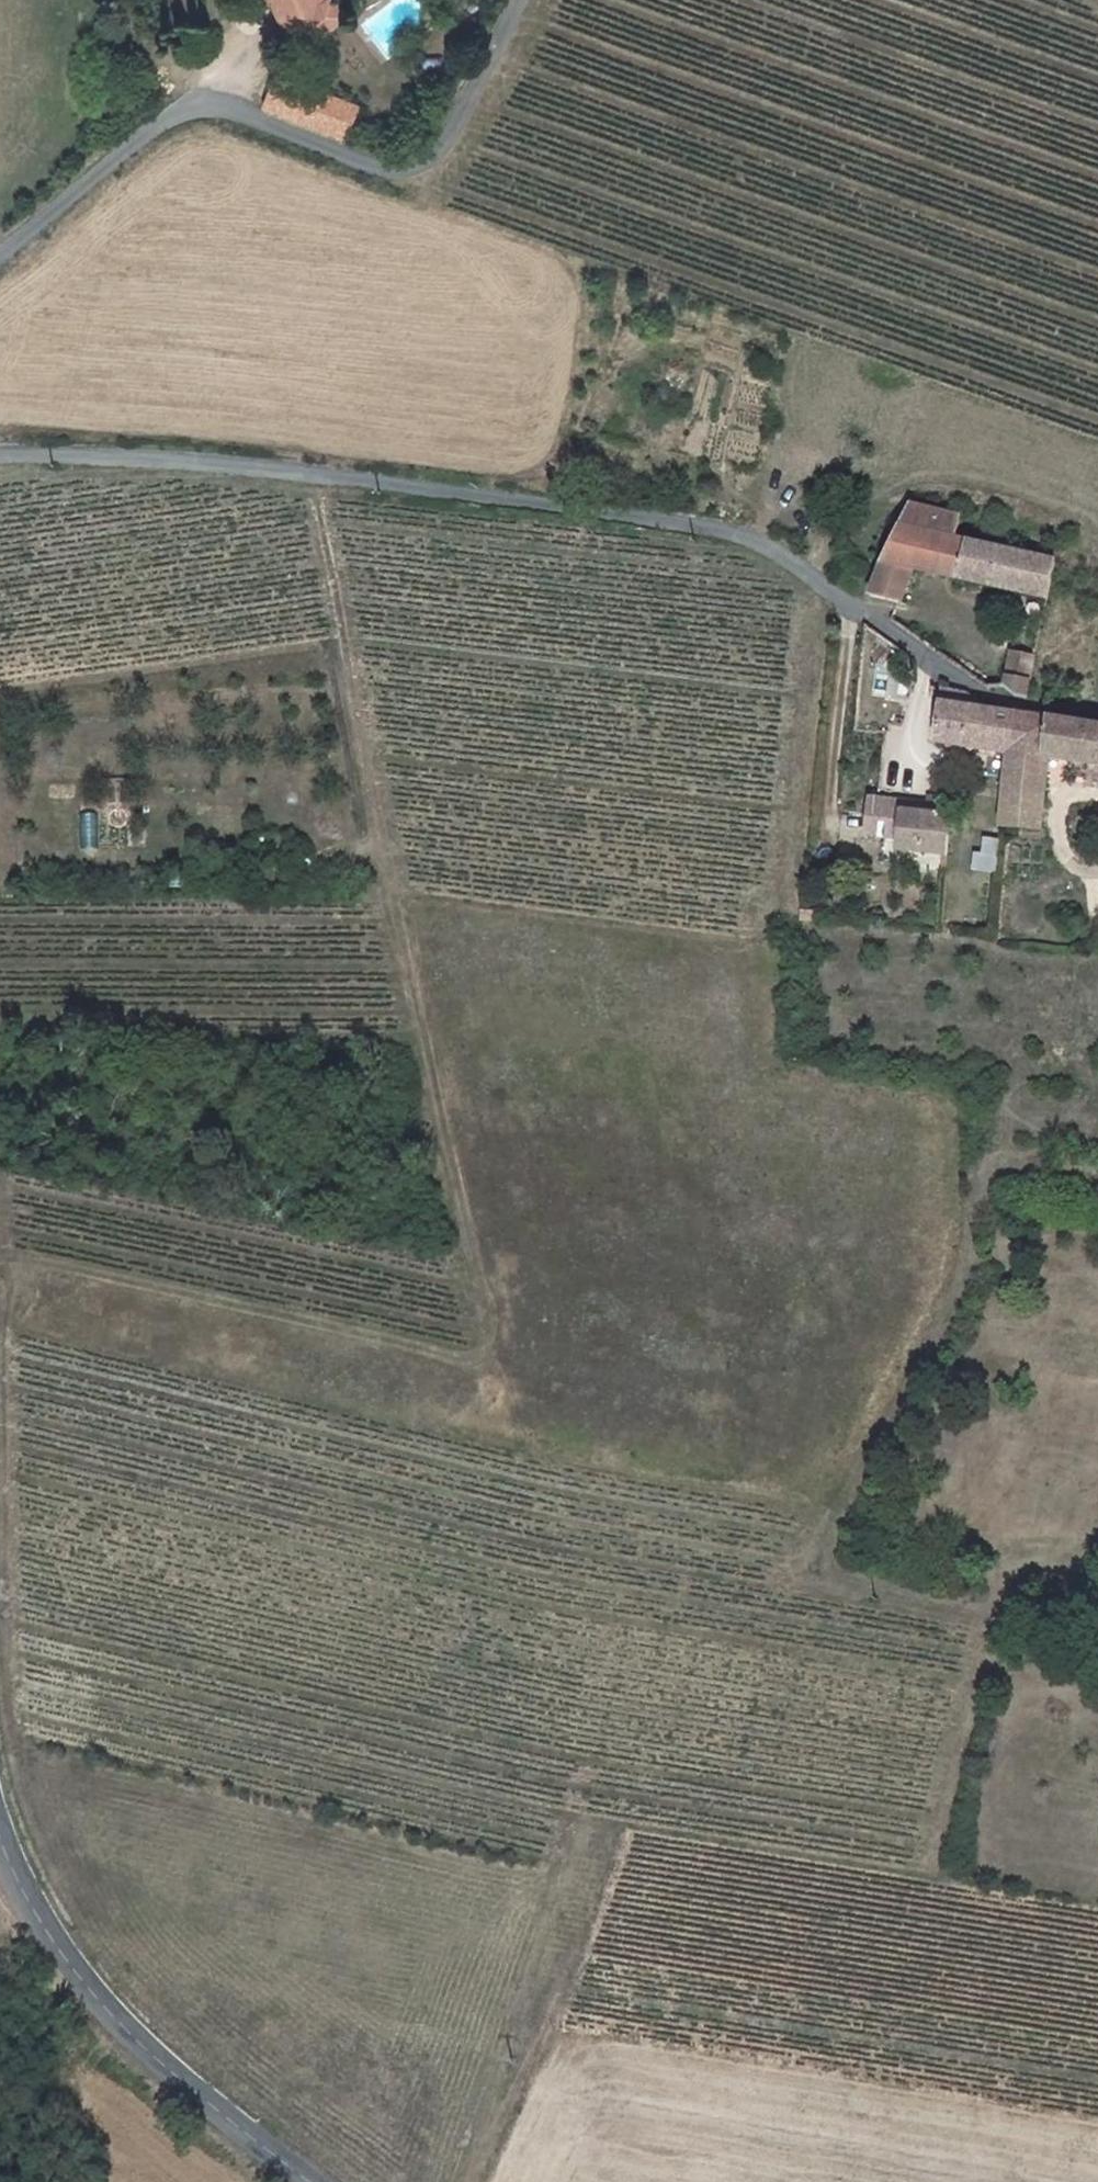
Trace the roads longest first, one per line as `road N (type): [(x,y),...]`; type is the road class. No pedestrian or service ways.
road 1 (unclassified): [(0,456),(302,470),(699,523),(758,539),(953,675),(1044,714),(1097,721)]
road 2 (unclassified): [(519,0),(438,142),(398,165),(333,150),(237,109),(204,107),(166,120),(0,254)]
road 3 (tertiary): [(315,2181),(121,2028),(44,1926),(0,1836)]

